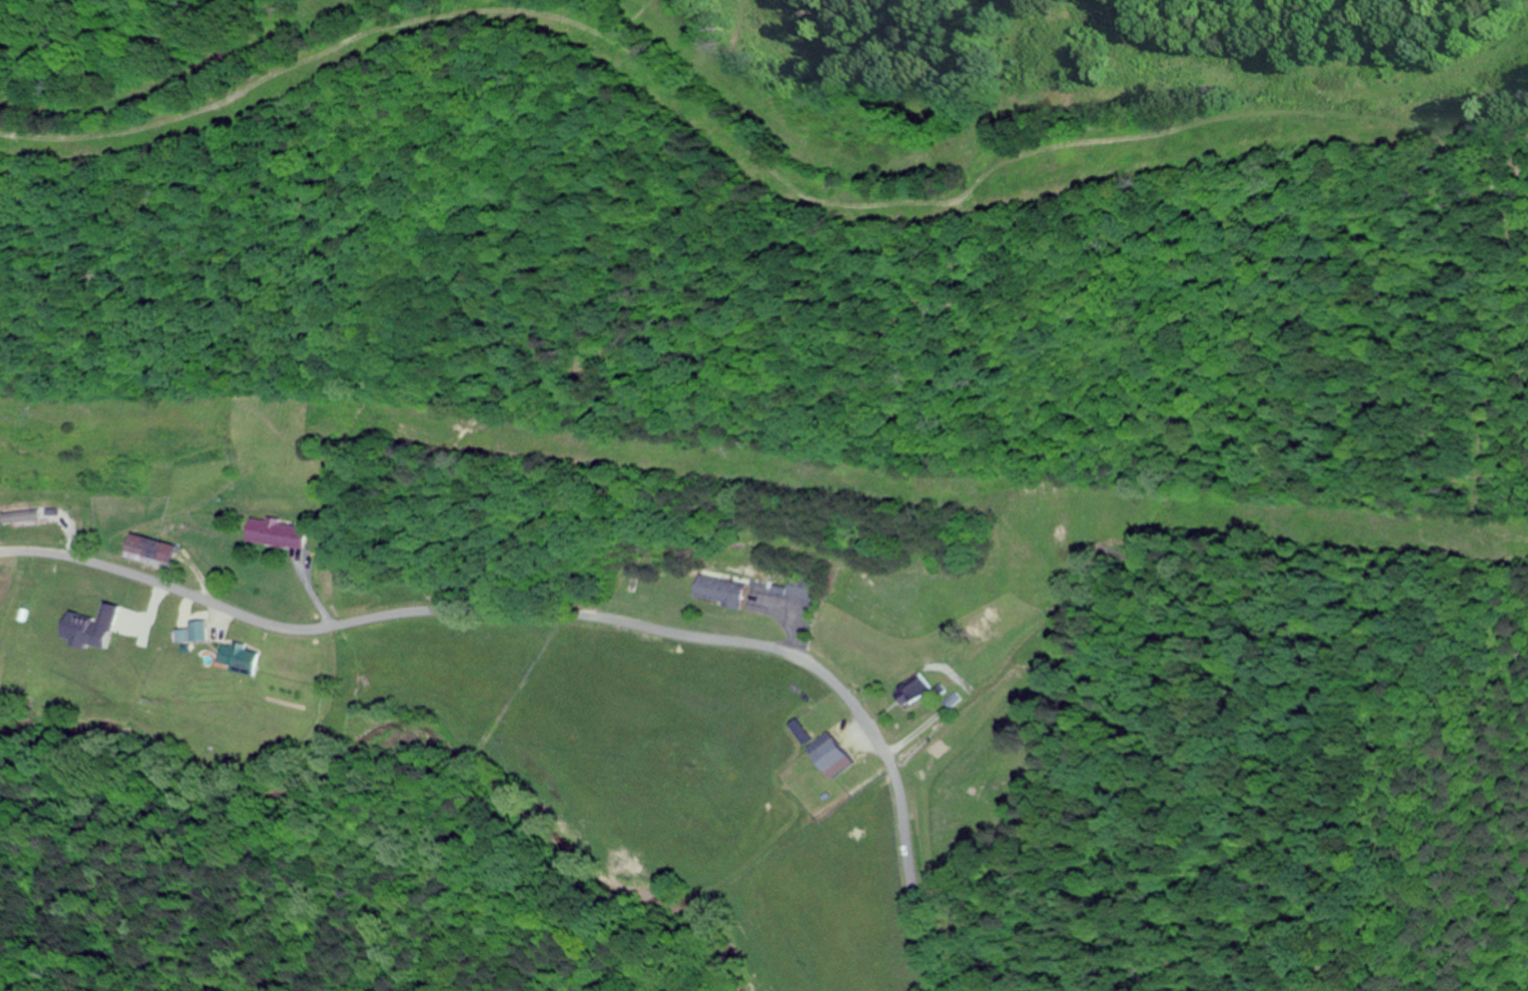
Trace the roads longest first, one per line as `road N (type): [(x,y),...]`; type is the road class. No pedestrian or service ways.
road 1 (residential): [(935,990),(912,914),(890,769),(830,684),(801,664),(557,615),(436,612),(326,629),(275,627),(100,567),(0,554)]

